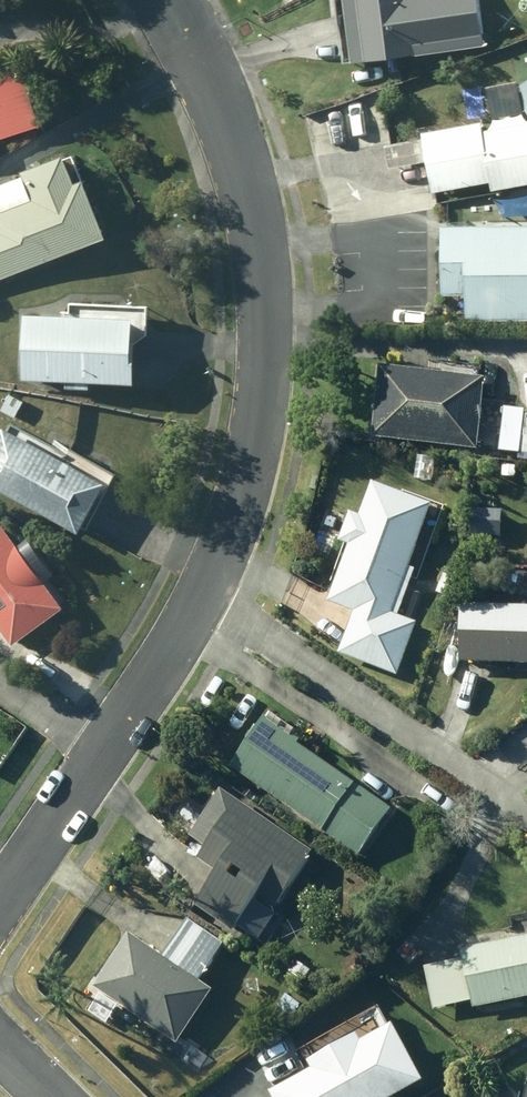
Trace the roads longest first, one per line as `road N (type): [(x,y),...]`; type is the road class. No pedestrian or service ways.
road 1 (residential): [(0,902),(170,650),(221,552),(254,436),(263,313),(250,202),(206,74),(166,0)]

